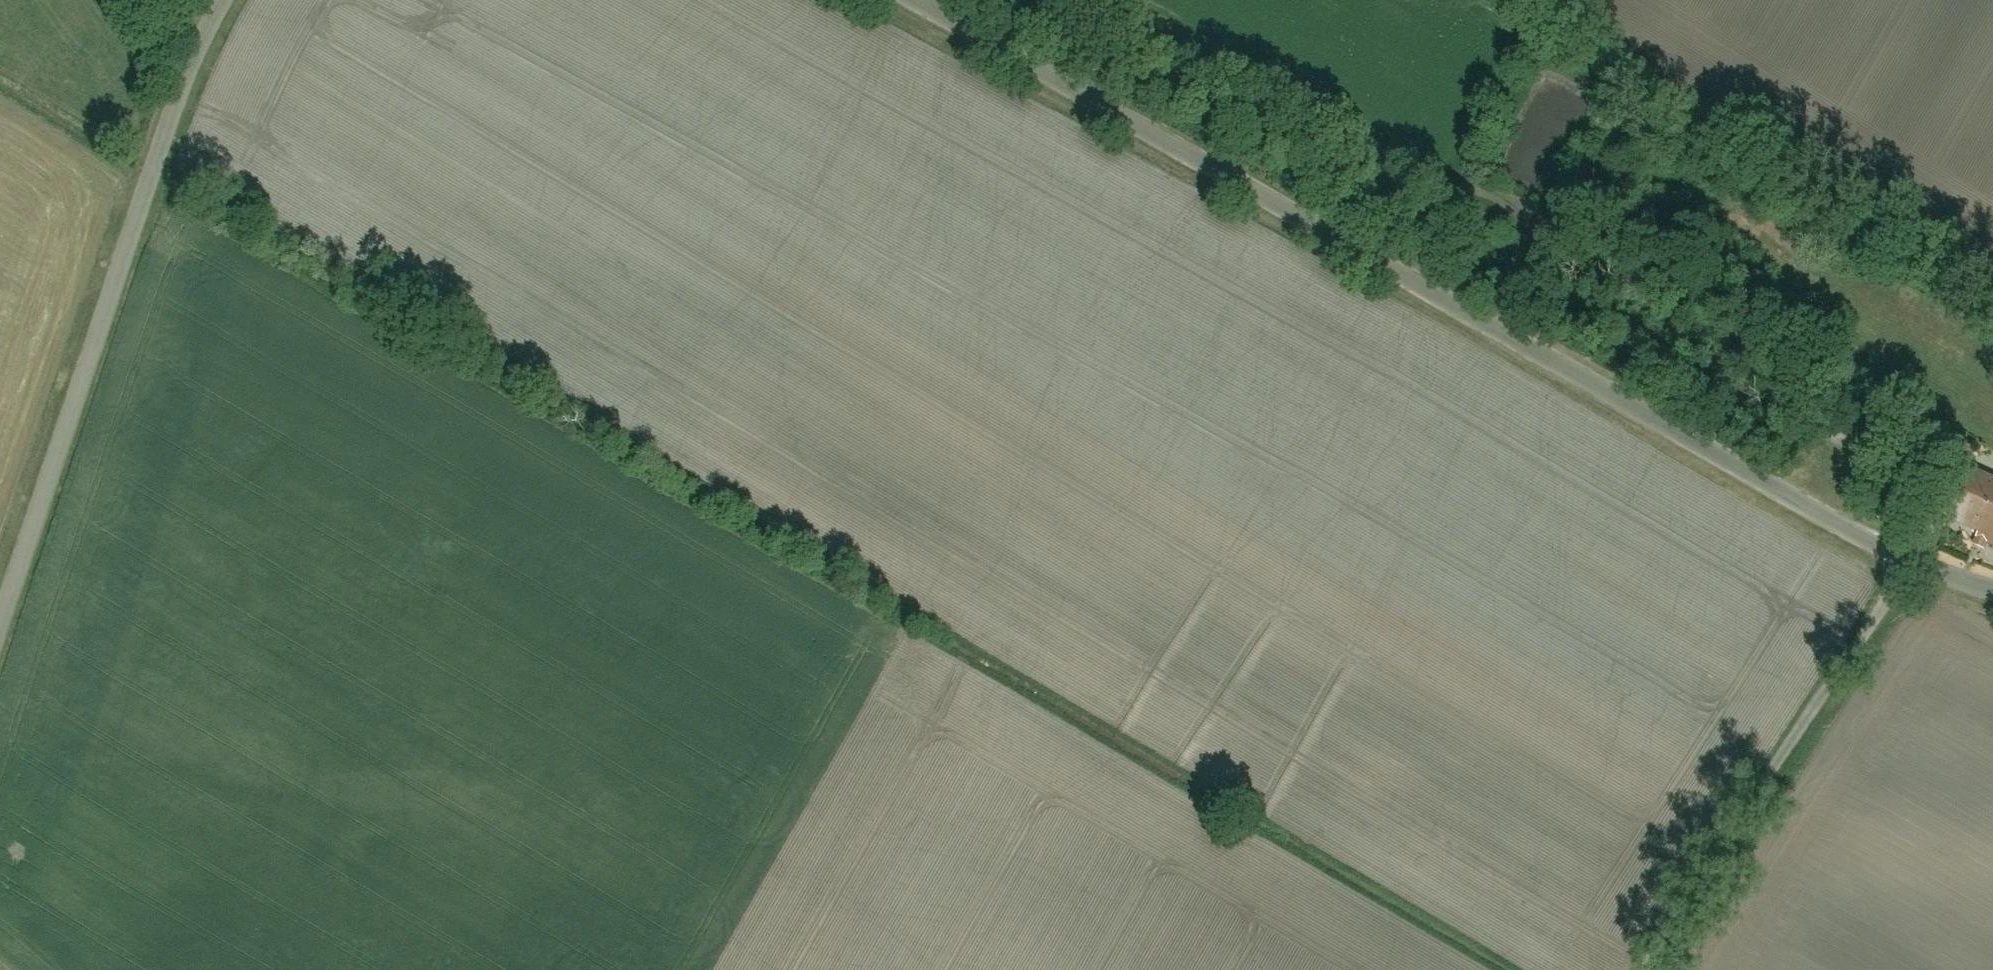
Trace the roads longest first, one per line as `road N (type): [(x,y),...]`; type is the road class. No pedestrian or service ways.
road 1 (residential): [(914,0),(1705,448),(1949,577),(1992,592)]
road 2 (residential): [(229,0),(167,140),(0,638)]

